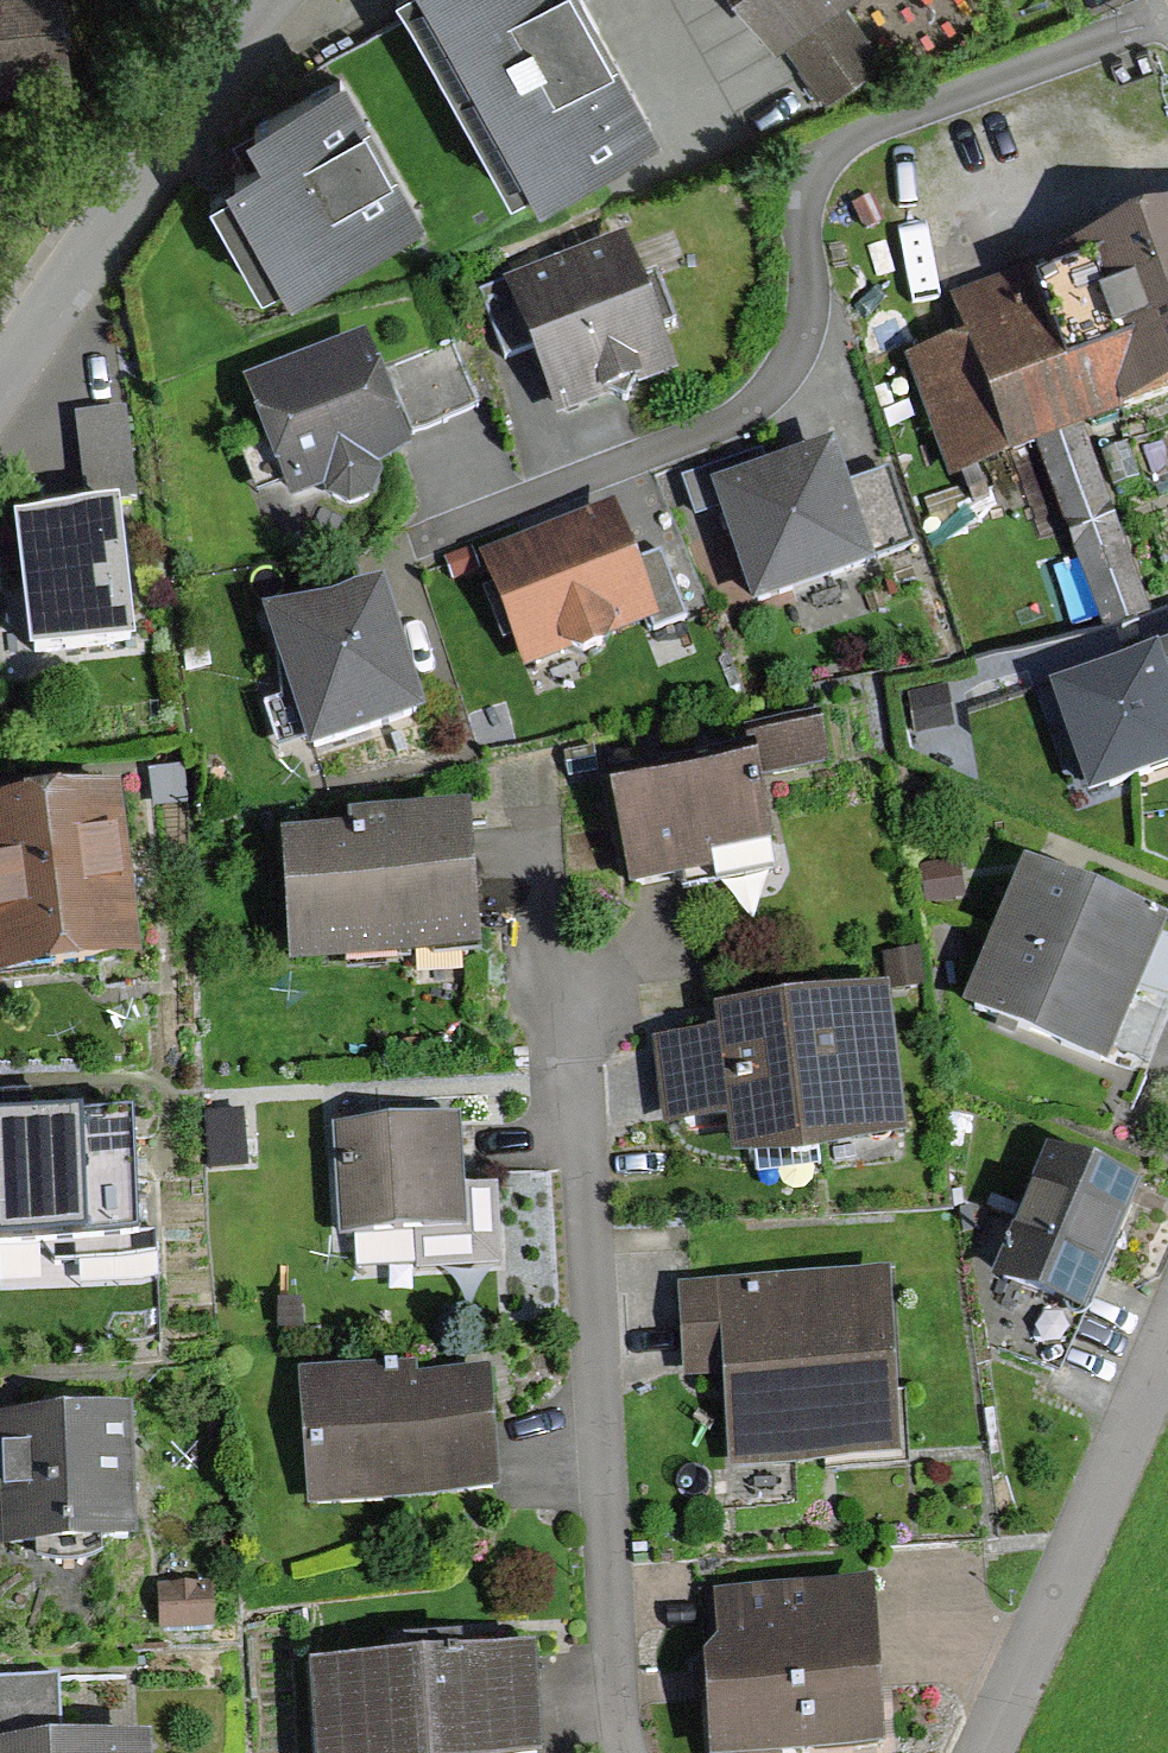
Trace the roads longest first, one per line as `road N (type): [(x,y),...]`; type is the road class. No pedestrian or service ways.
road 1 (residential): [(1167,17),(874,118),(817,153),(798,232),(805,326),(787,371),(735,408),(382,543)]
road 2 (residential): [(625,1752),(572,978)]
road 3 (residential): [(1167,1325),(981,1752)]
road 4 (residential): [(263,0),(0,380)]

